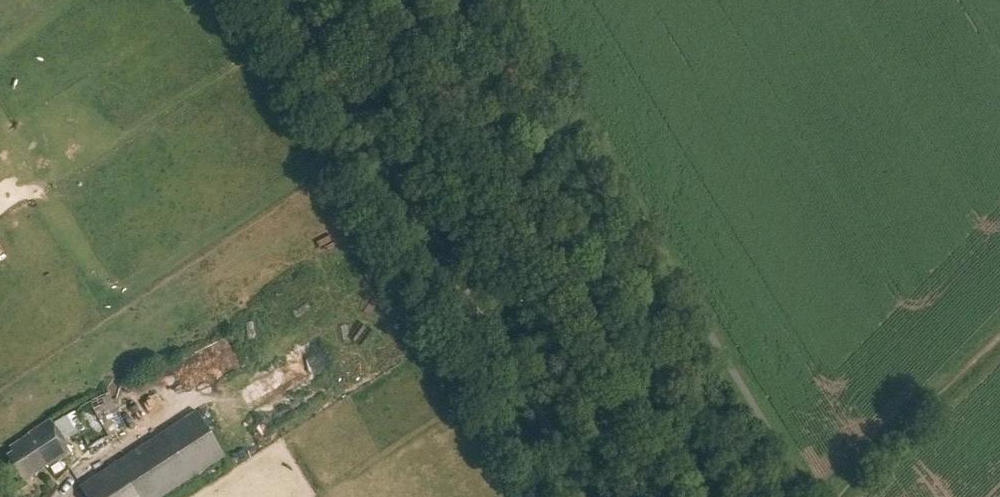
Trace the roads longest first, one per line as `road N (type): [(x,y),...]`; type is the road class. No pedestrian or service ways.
road 1 (track): [(290,0),(591,496)]
road 2 (track): [(999,336),(835,496)]

